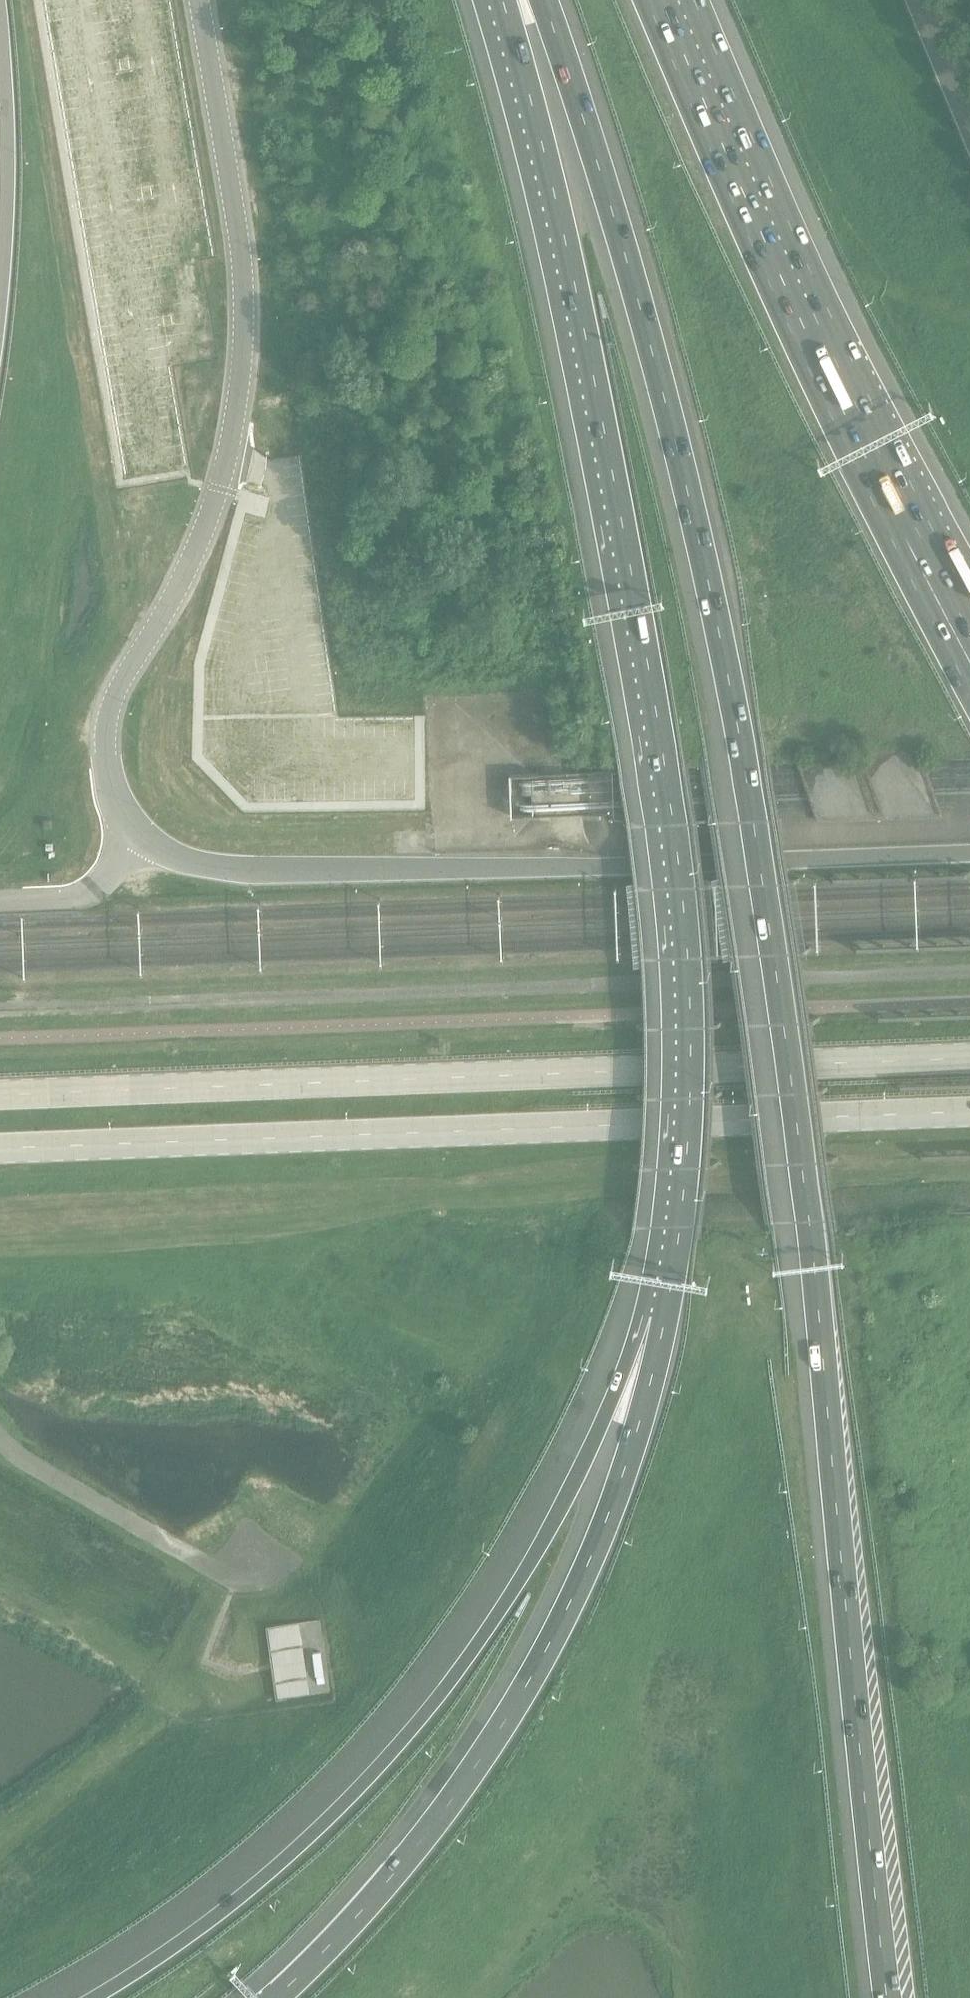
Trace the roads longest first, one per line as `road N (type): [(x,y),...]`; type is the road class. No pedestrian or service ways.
road 1 (motorway): [(539,0),(630,267),(742,757),(811,1231),(888,1997)]
road 2 (unclassified): [(200,0),(237,221),(244,361),(222,481),(201,539),(108,721),(116,797),(134,830),(172,856),(230,869),(969,854)]
road 3 (motorway): [(500,0),(574,297),(683,881),(687,1056),(651,1317)]
road 4 (secondary): [(0,1151),(969,1112)]
road 5 (secondary): [(969,1059),(0,1095)]
road 6 (motorway): [(651,1317),(507,1604),(387,1760),(224,1914),(96,1997)]
road 7 (motorway): [(651,1317),(625,1472),(579,1586),(510,1712),(450,1803),(353,1920),(273,1997)]
road 8 (motorway): [(969,628),(804,308),(665,0)]
road 9 (unclassified): [(969,127),(918,0)]

